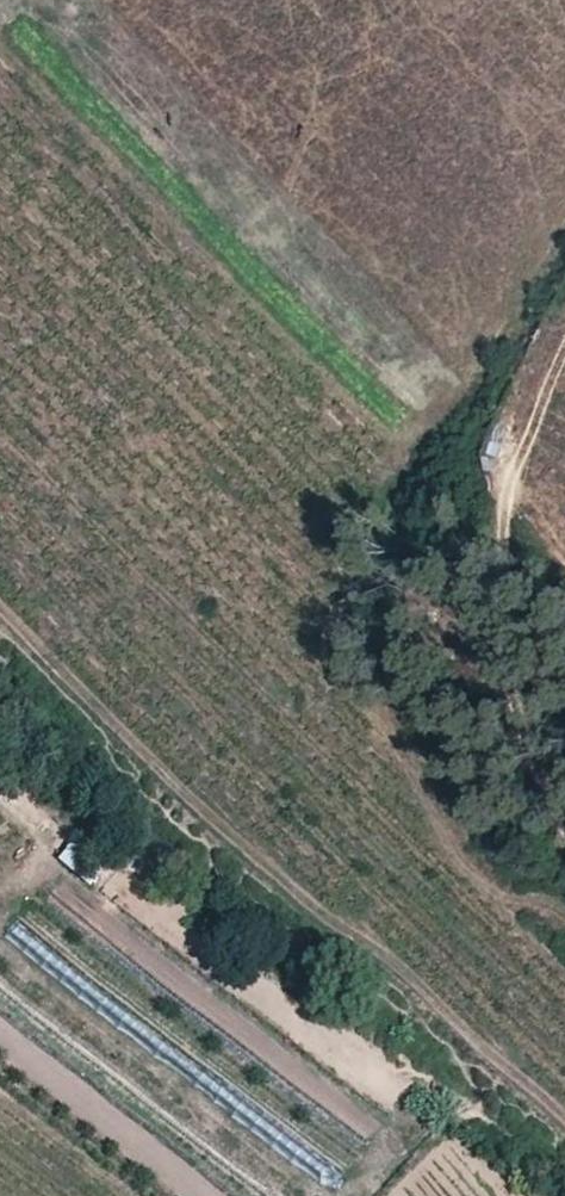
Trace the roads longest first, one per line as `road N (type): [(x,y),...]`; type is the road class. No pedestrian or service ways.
road 1 (track): [(564,829),(496,637),(514,431),(564,323)]

